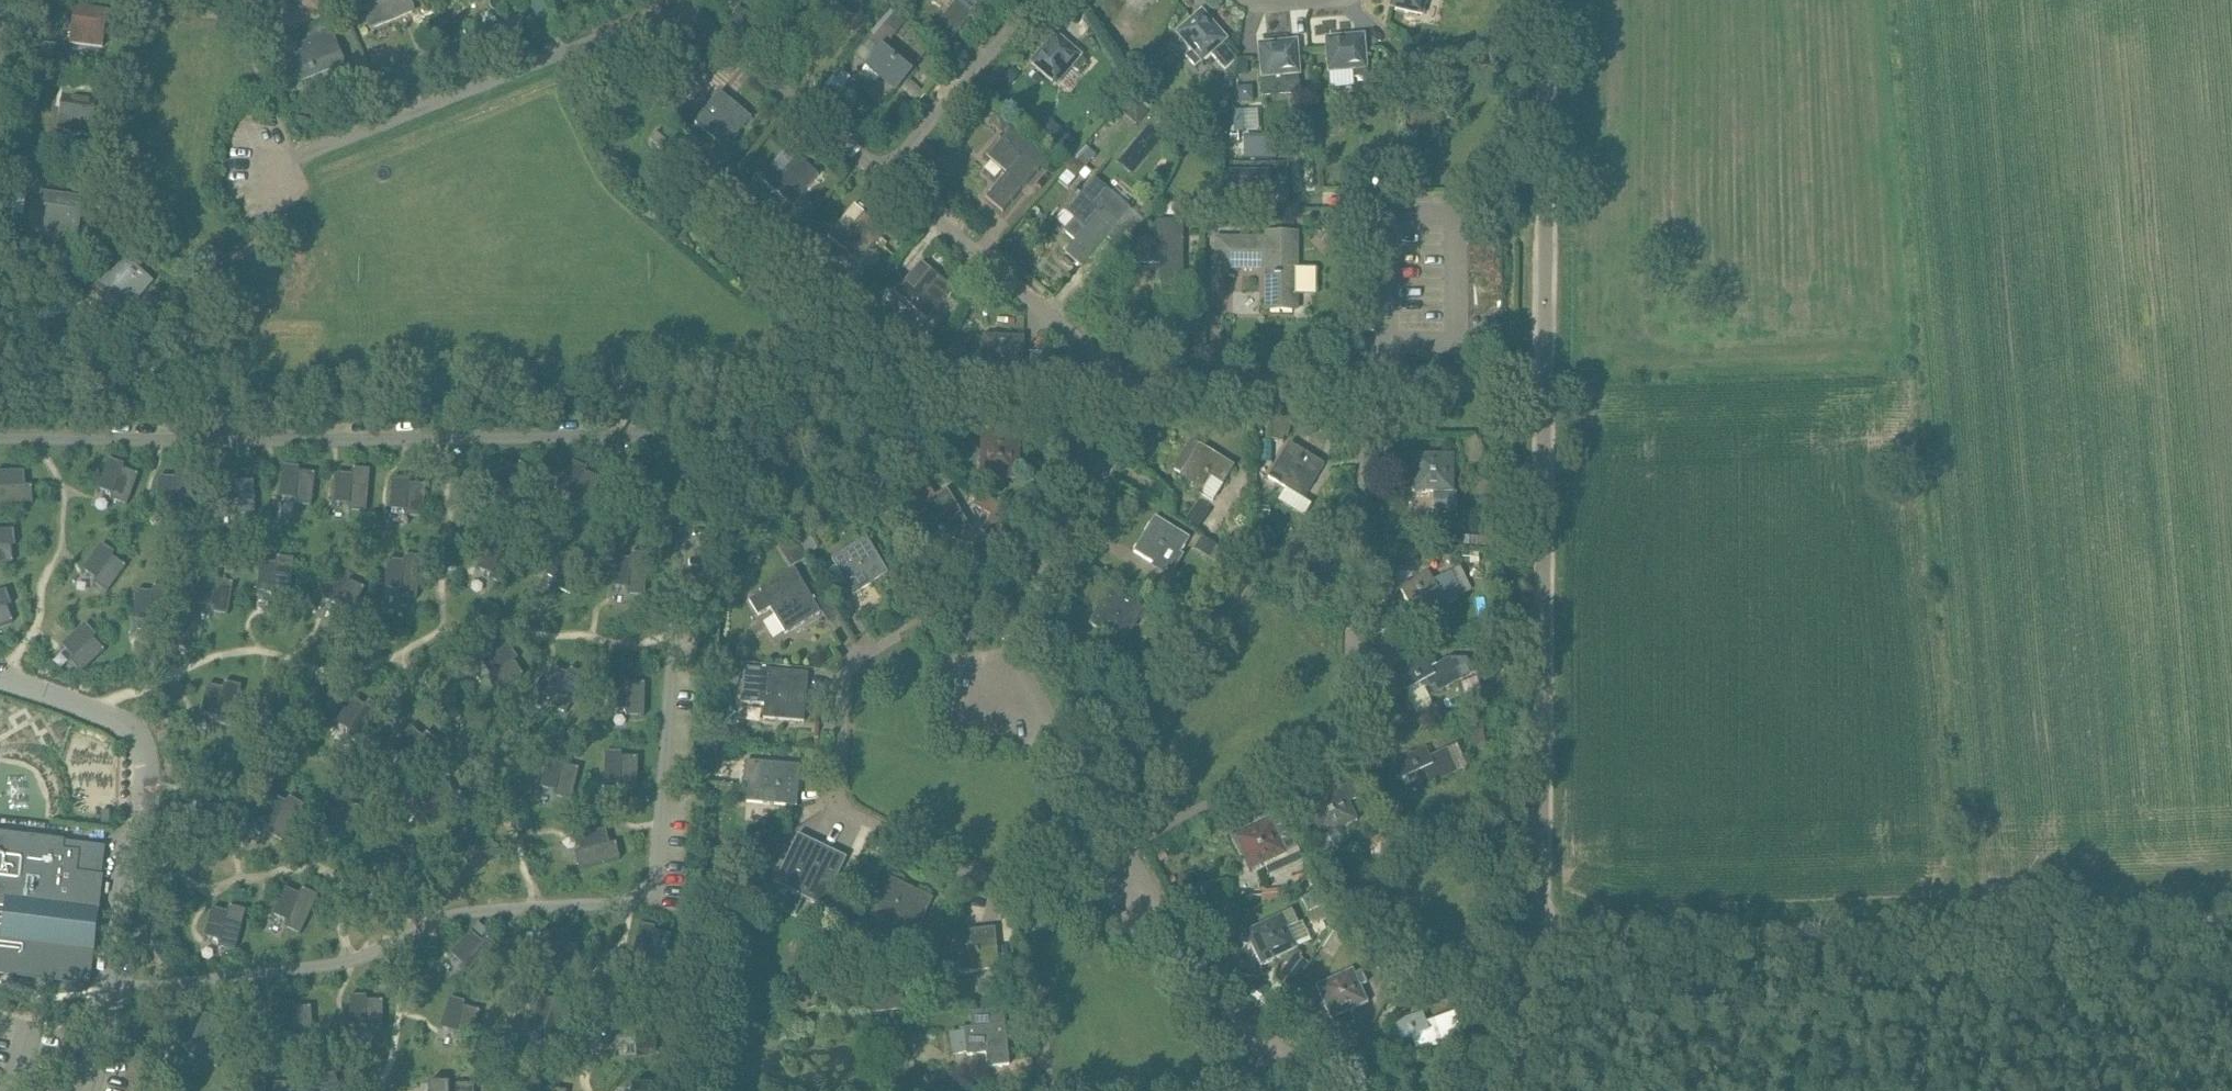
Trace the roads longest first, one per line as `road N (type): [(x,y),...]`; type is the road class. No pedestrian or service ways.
road 1 (unclassified): [(1537,942),(1548,0)]
road 2 (unclassified): [(1537,942),(2231,915)]
road 3 (unclassified): [(1521,1090),(1537,942)]

